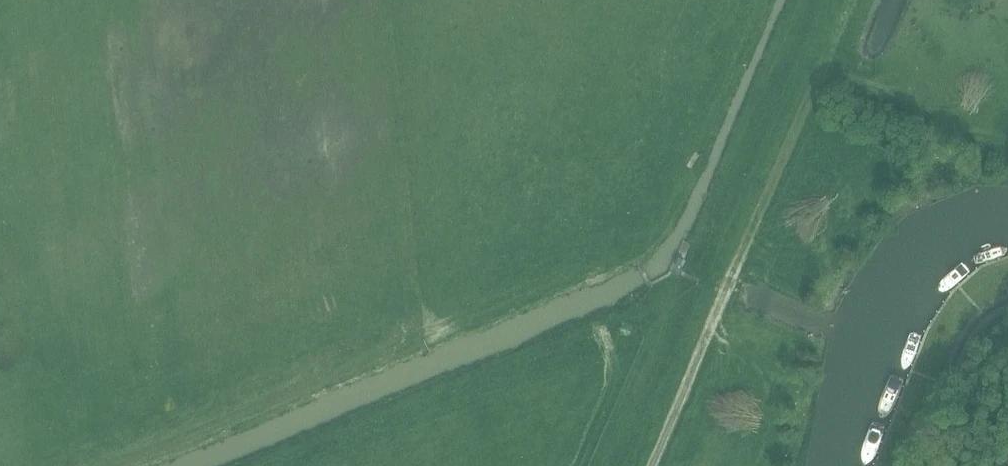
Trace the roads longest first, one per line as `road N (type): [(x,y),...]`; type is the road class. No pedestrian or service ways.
road 1 (track): [(652,465),(853,0)]

